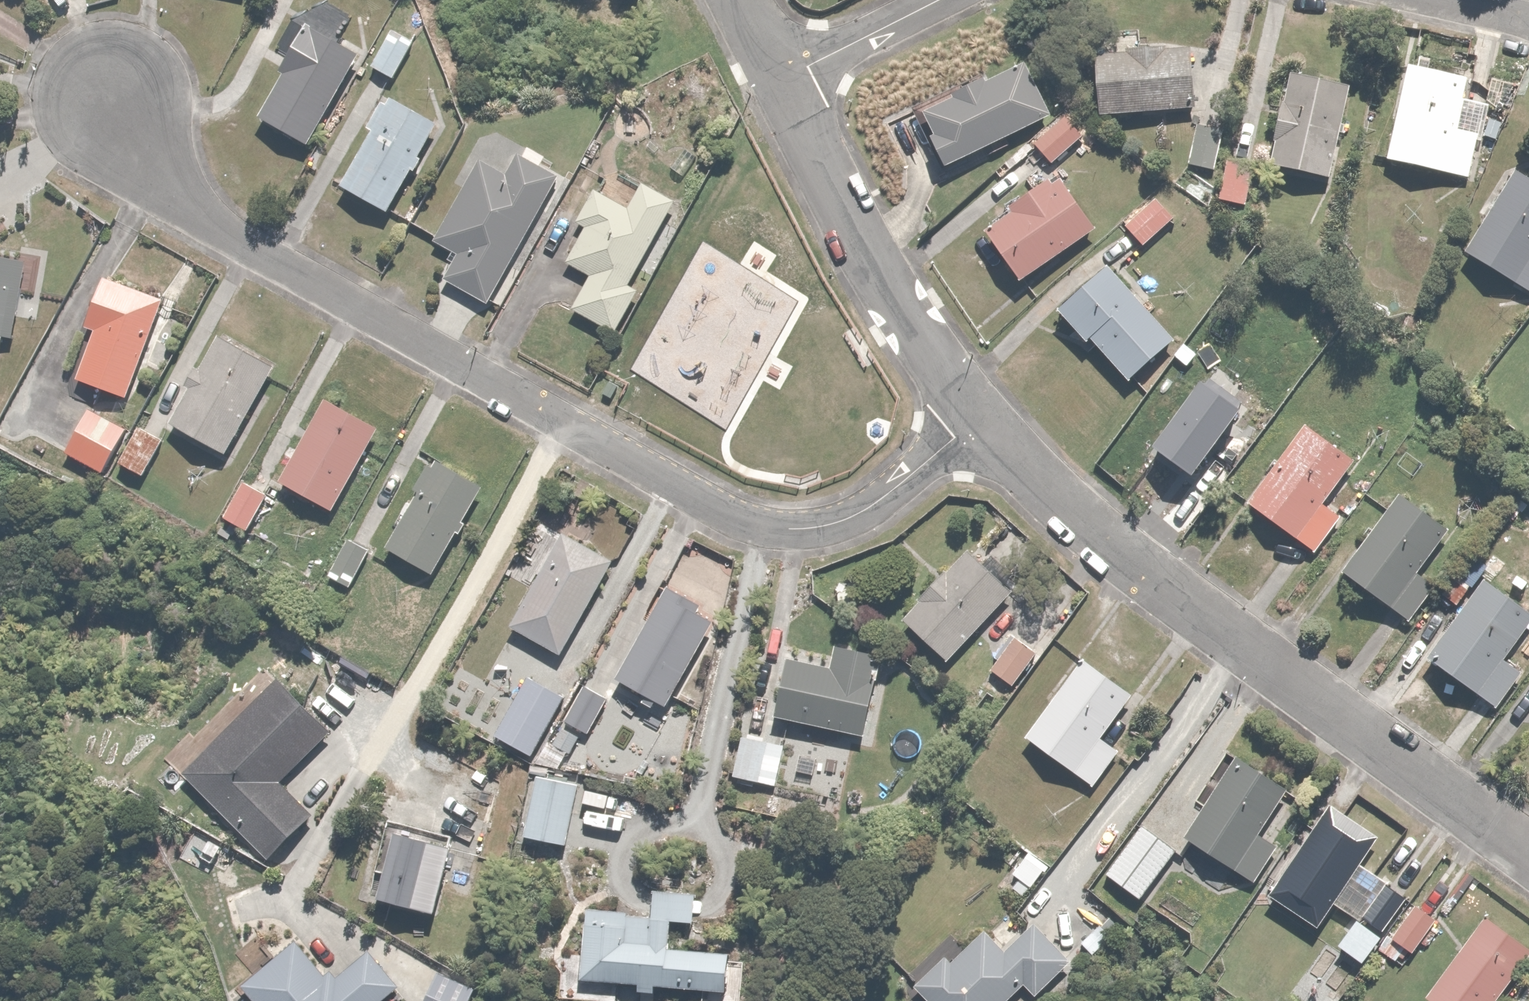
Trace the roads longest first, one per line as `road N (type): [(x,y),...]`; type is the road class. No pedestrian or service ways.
road 1 (residential): [(978,416),(865,512),(825,525),(774,528),(735,516),(220,230),(155,179),(106,96)]
road 2 (residential): [(1528,853),(1129,561),(978,416)]
road 3 (residential): [(978,416),(907,315),(785,81)]
road 4 (residential): [(785,81),(940,0)]

